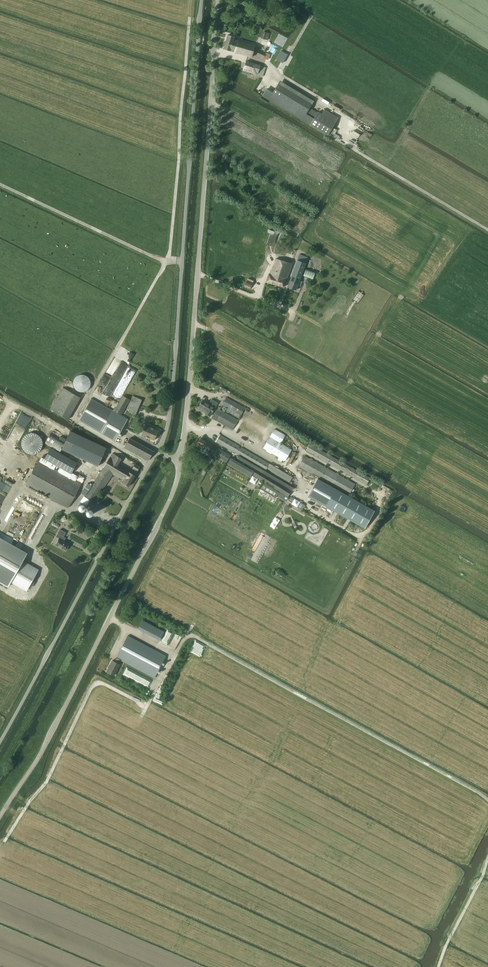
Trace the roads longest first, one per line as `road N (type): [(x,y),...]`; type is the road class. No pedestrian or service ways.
road 1 (unclassified): [(180,461),(218,0)]
road 2 (unclassified): [(157,451),(172,398),(201,0)]
road 3 (unclassified): [(0,817),(162,514),(180,461)]
road 4 (track): [(158,645),(174,653),(194,635),(487,798)]
road 5 (unclassified): [(0,736),(157,451)]
road 6 (track): [(177,652),(147,708),(106,685),(89,691),(45,785),(0,844)]
road 7 (track): [(166,260),(188,22)]
road 8 (track): [(339,115),(352,148),(487,230)]
road 9 (track): [(166,260),(0,185)]
road 10 (track): [(117,526),(75,517),(20,488),(16,446),(0,437)]

